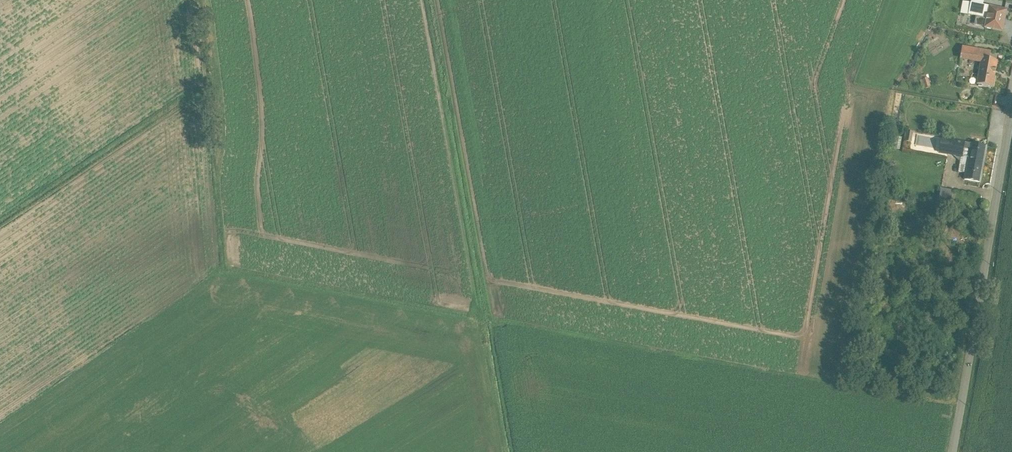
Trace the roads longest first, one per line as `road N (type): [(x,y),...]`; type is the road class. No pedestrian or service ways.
road 1 (unclassified): [(1011,115),(952,451)]

